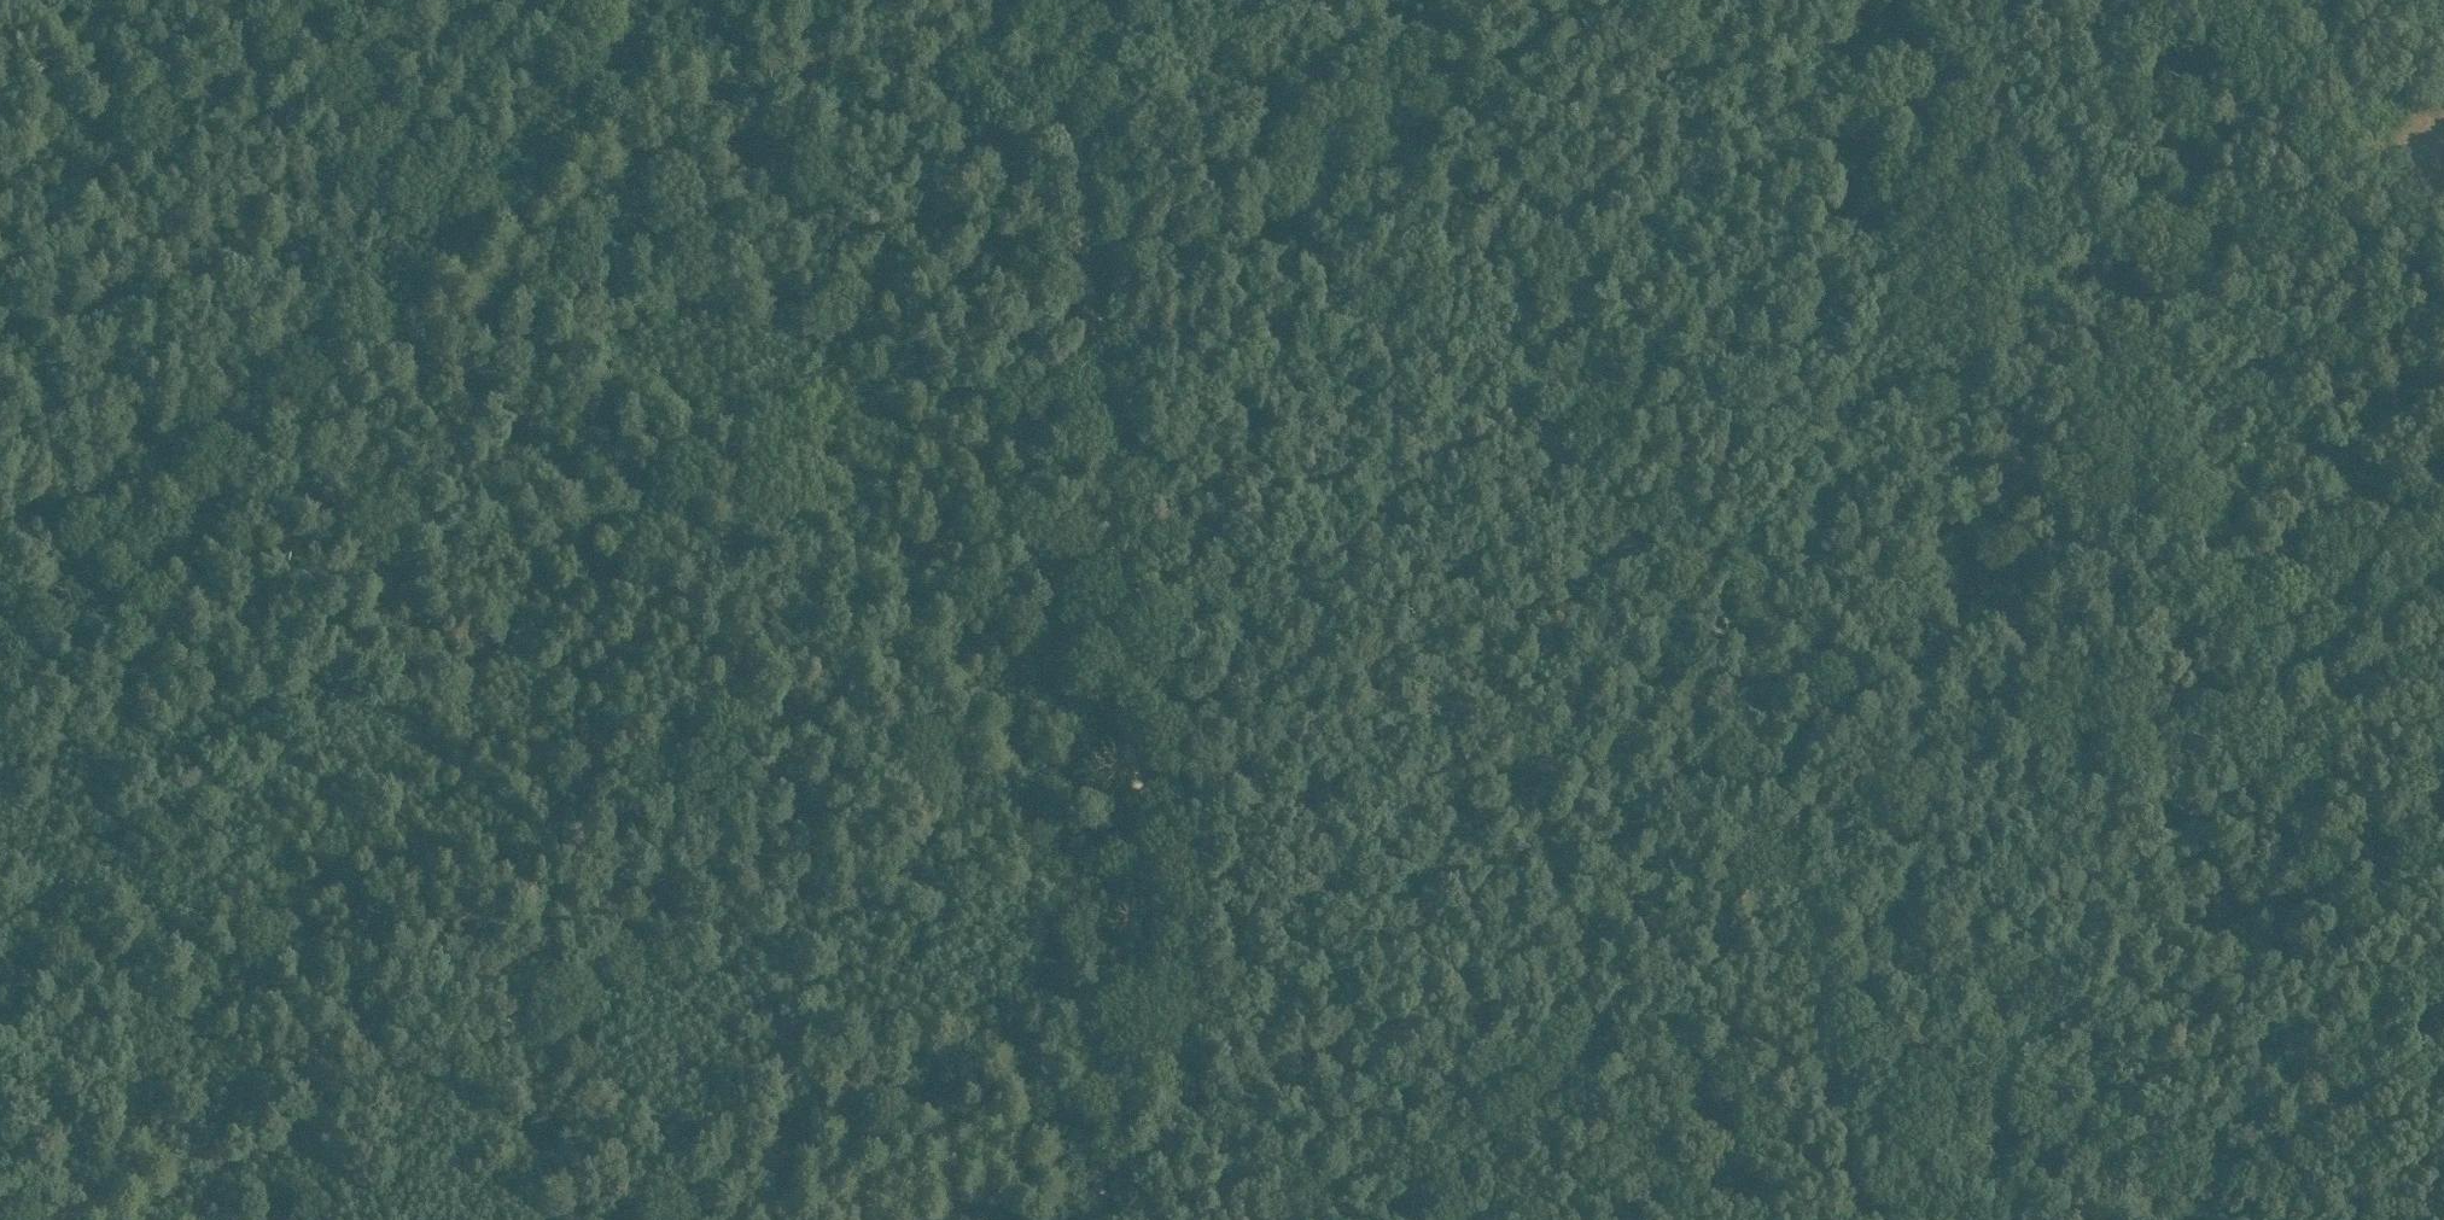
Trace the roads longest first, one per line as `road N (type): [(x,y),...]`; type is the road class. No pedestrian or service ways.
road 1 (track): [(1088,1219),(1092,1140),(1120,1050),(1154,985),(1059,0)]

